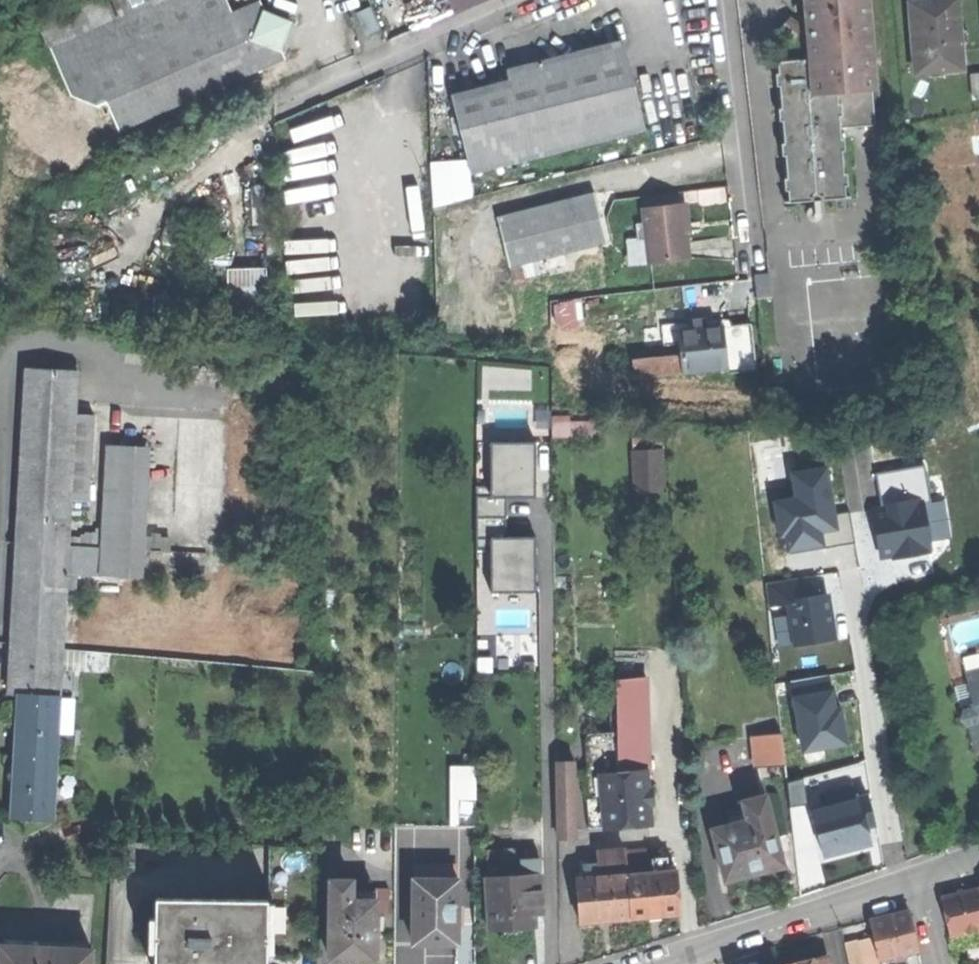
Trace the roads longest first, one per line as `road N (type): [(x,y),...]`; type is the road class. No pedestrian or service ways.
road 1 (residential): [(652,963),(918,881)]
road 2 (residential): [(522,0),(298,98)]

